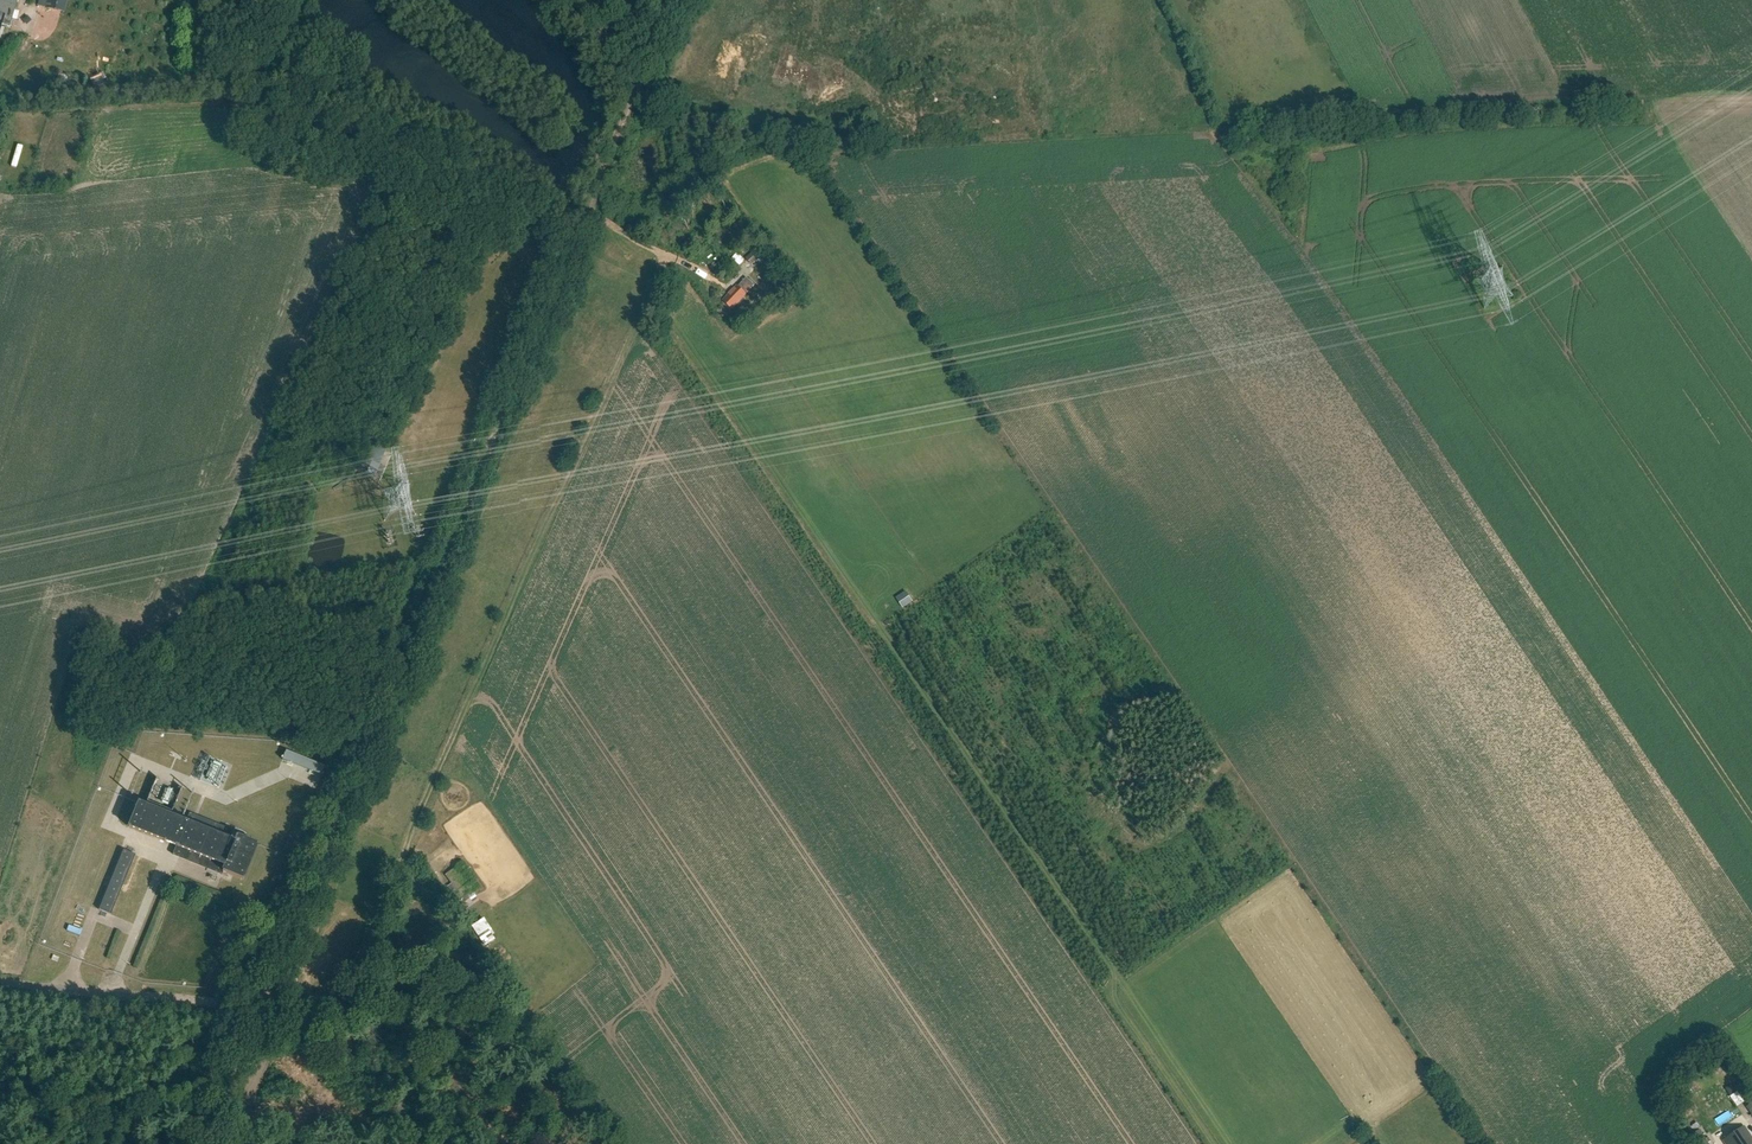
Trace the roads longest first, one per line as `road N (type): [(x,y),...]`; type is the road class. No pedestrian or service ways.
road 1 (track): [(260,1010),(671,0)]
road 2 (track): [(281,1012),(318,1012),(341,994),(480,662),(660,273),(661,252),(649,243),(585,218)]
road 3 (unclassified): [(192,1002),(0,979)]
road 4 (track): [(230,1143),(281,1012)]

